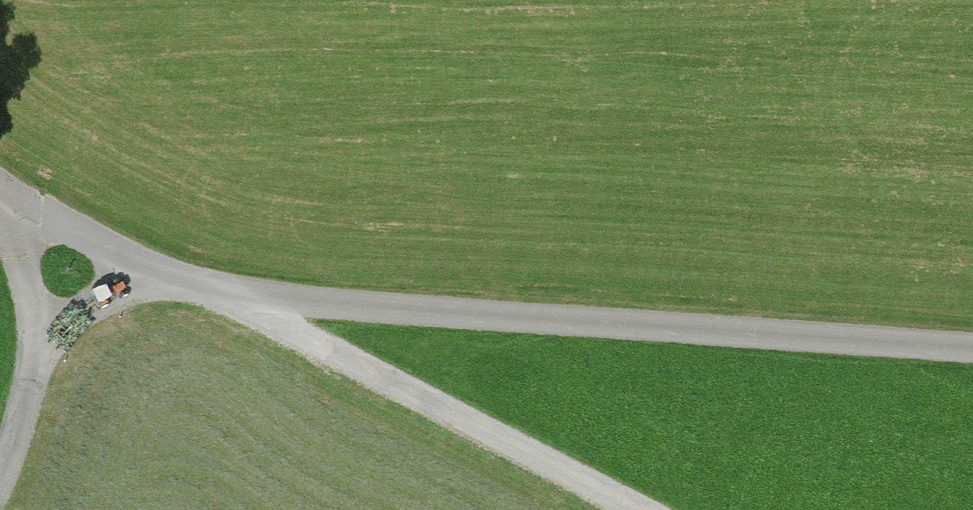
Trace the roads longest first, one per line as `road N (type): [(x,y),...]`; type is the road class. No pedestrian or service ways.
road 1 (unclassified): [(972,347),(439,309),(197,280),(0,188)]
road 2 (track): [(635,509),(285,316),(197,280)]
road 3 (track): [(40,358),(70,322),(135,288),(197,280)]
road 4 (track): [(40,358),(26,258),(0,204)]

